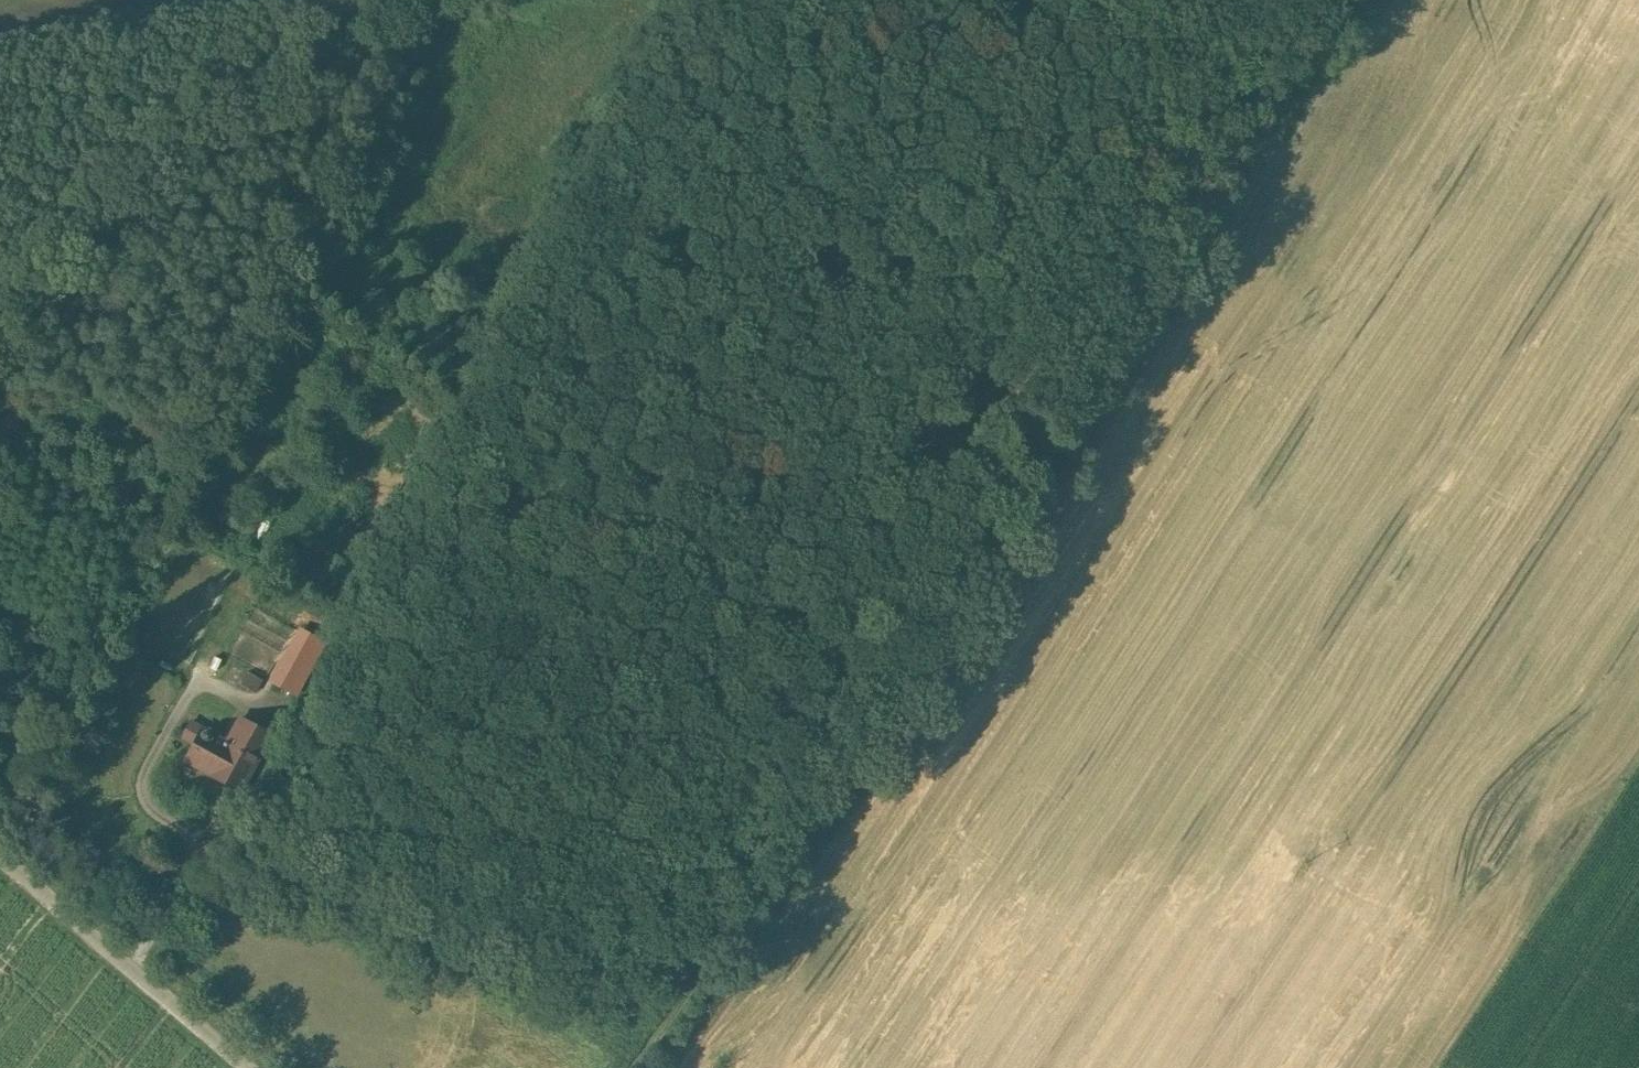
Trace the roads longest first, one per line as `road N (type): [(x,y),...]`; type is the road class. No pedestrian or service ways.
road 1 (unclassified): [(0,858),(248,1067)]
road 2 (track): [(631,1067),(719,940)]

